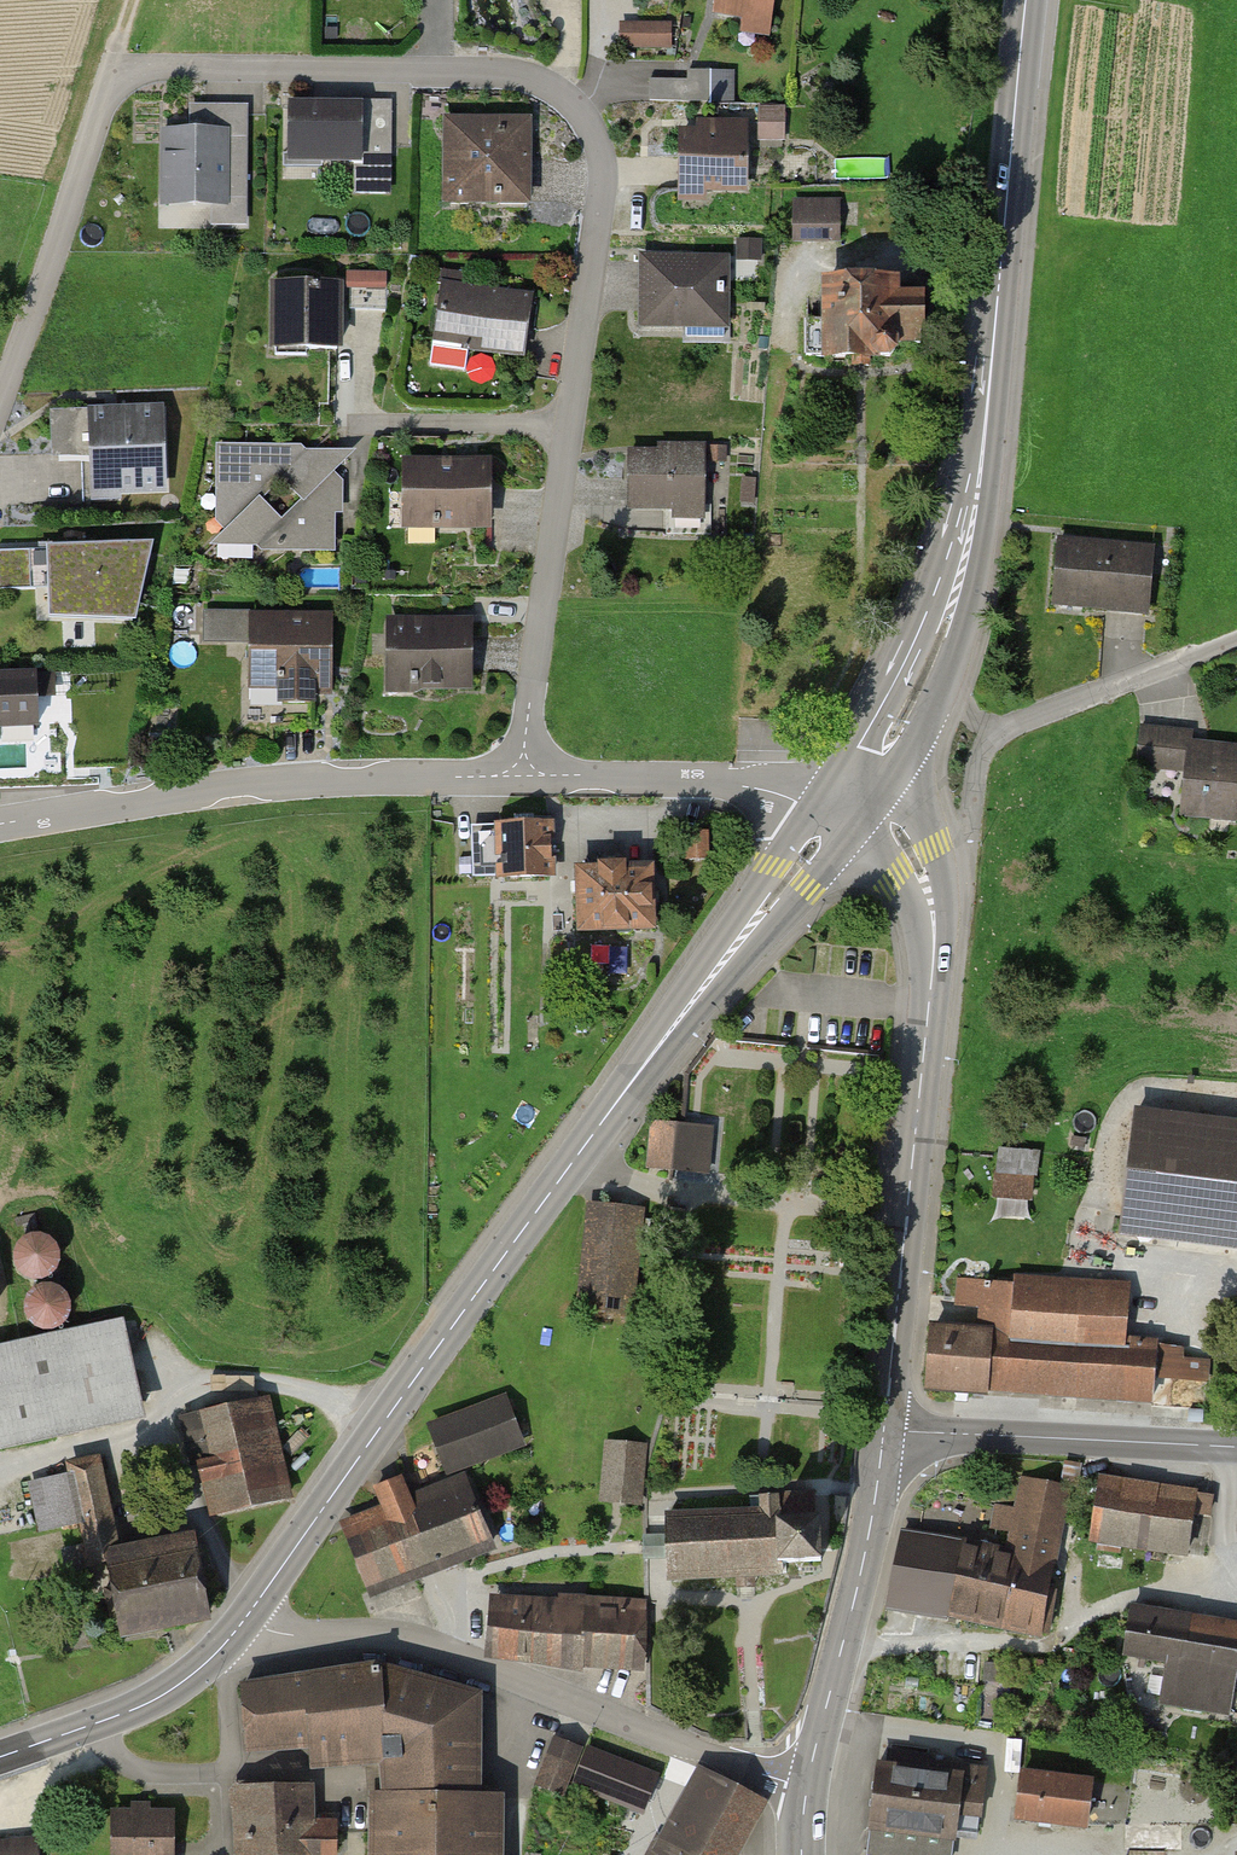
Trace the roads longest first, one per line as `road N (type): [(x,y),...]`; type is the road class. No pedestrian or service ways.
road 1 (residential): [(0,399),(117,65),(500,67),(561,86),(597,130),(605,183),(523,776)]
road 2 (primary): [(251,1612),(489,1276),(841,810)]
road 3 (primary): [(920,685),(959,578),(978,496),(1026,0)]
road 4 (residential): [(251,1612),(284,1635),(393,1635),(421,1643),(806,1790)]
road 5 (tertiary): [(884,1430),(934,957),(923,879)]
road 6 (residential): [(0,823),(317,778),(523,776)]
road 7 (tertiary): [(806,1790),(863,1568),(884,1430)]
road 8 (tertiary): [(1236,1448),(884,1430)]
road 9 (residential): [(523,776),(740,781),(841,810)]
road 10 (primary): [(0,1757),(173,1689),(251,1612)]
road 11 (residential): [(999,732),(1236,638)]
road 12 (residential): [(923,879),(962,845),(976,775),(999,732)]
road 13 (primary): [(841,810),(920,685)]

